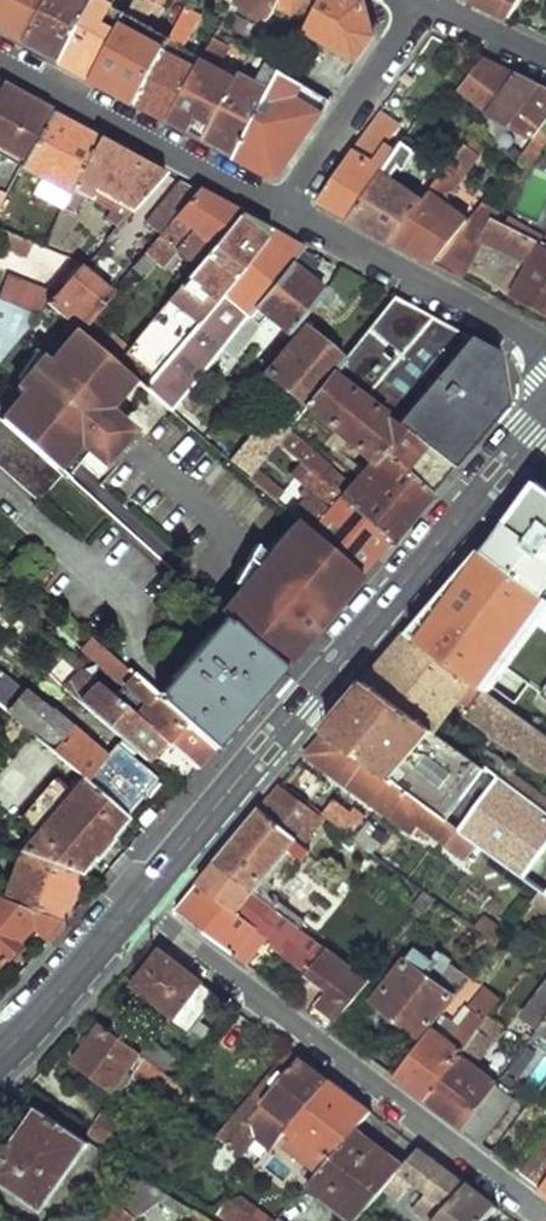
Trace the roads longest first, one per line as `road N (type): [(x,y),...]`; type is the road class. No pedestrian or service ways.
road 1 (tertiary): [(498,475),(136,903)]
road 2 (residential): [(545,1213),(136,903)]
road 3 (residential): [(281,213),(0,59)]
road 4 (residential): [(545,355),(462,300),(281,213)]
road 5 (residential): [(281,213),(424,0)]
road 6 (tertiary): [(136,903),(0,1053)]
road 7 (residential): [(427,0),(545,58)]

